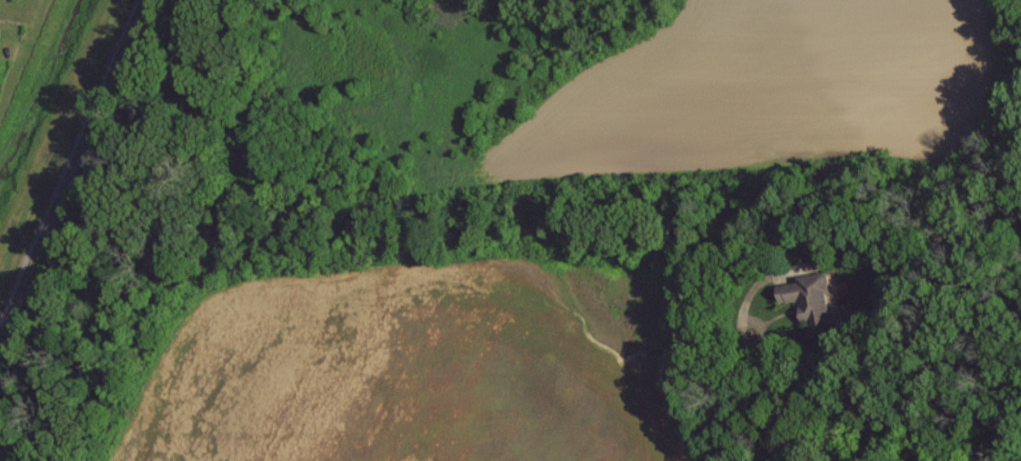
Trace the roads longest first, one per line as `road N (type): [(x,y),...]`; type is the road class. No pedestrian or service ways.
road 1 (residential): [(980,460),(945,431),(876,423),(826,435),(777,460)]

